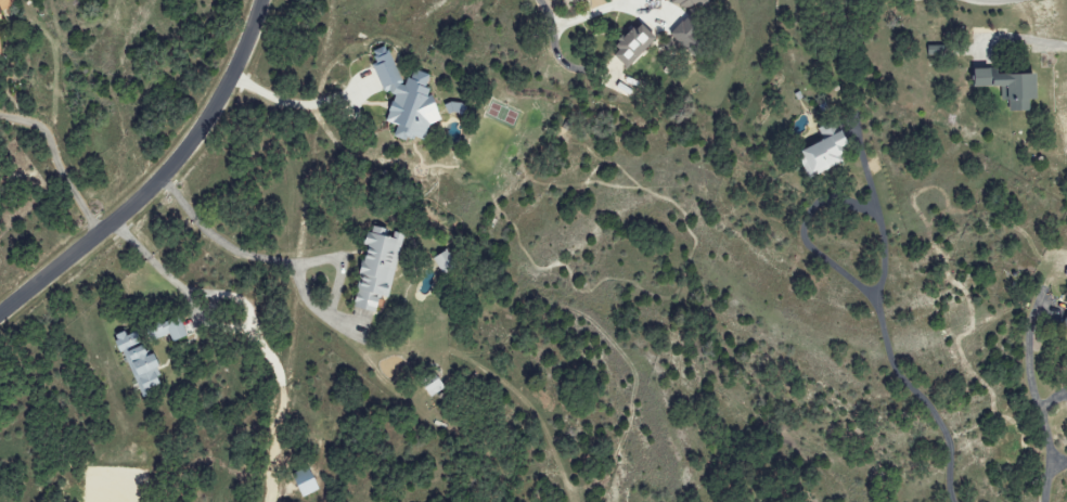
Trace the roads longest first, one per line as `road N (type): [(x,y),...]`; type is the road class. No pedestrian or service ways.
road 1 (residential): [(0,319),(123,222),(201,133),(262,0)]

